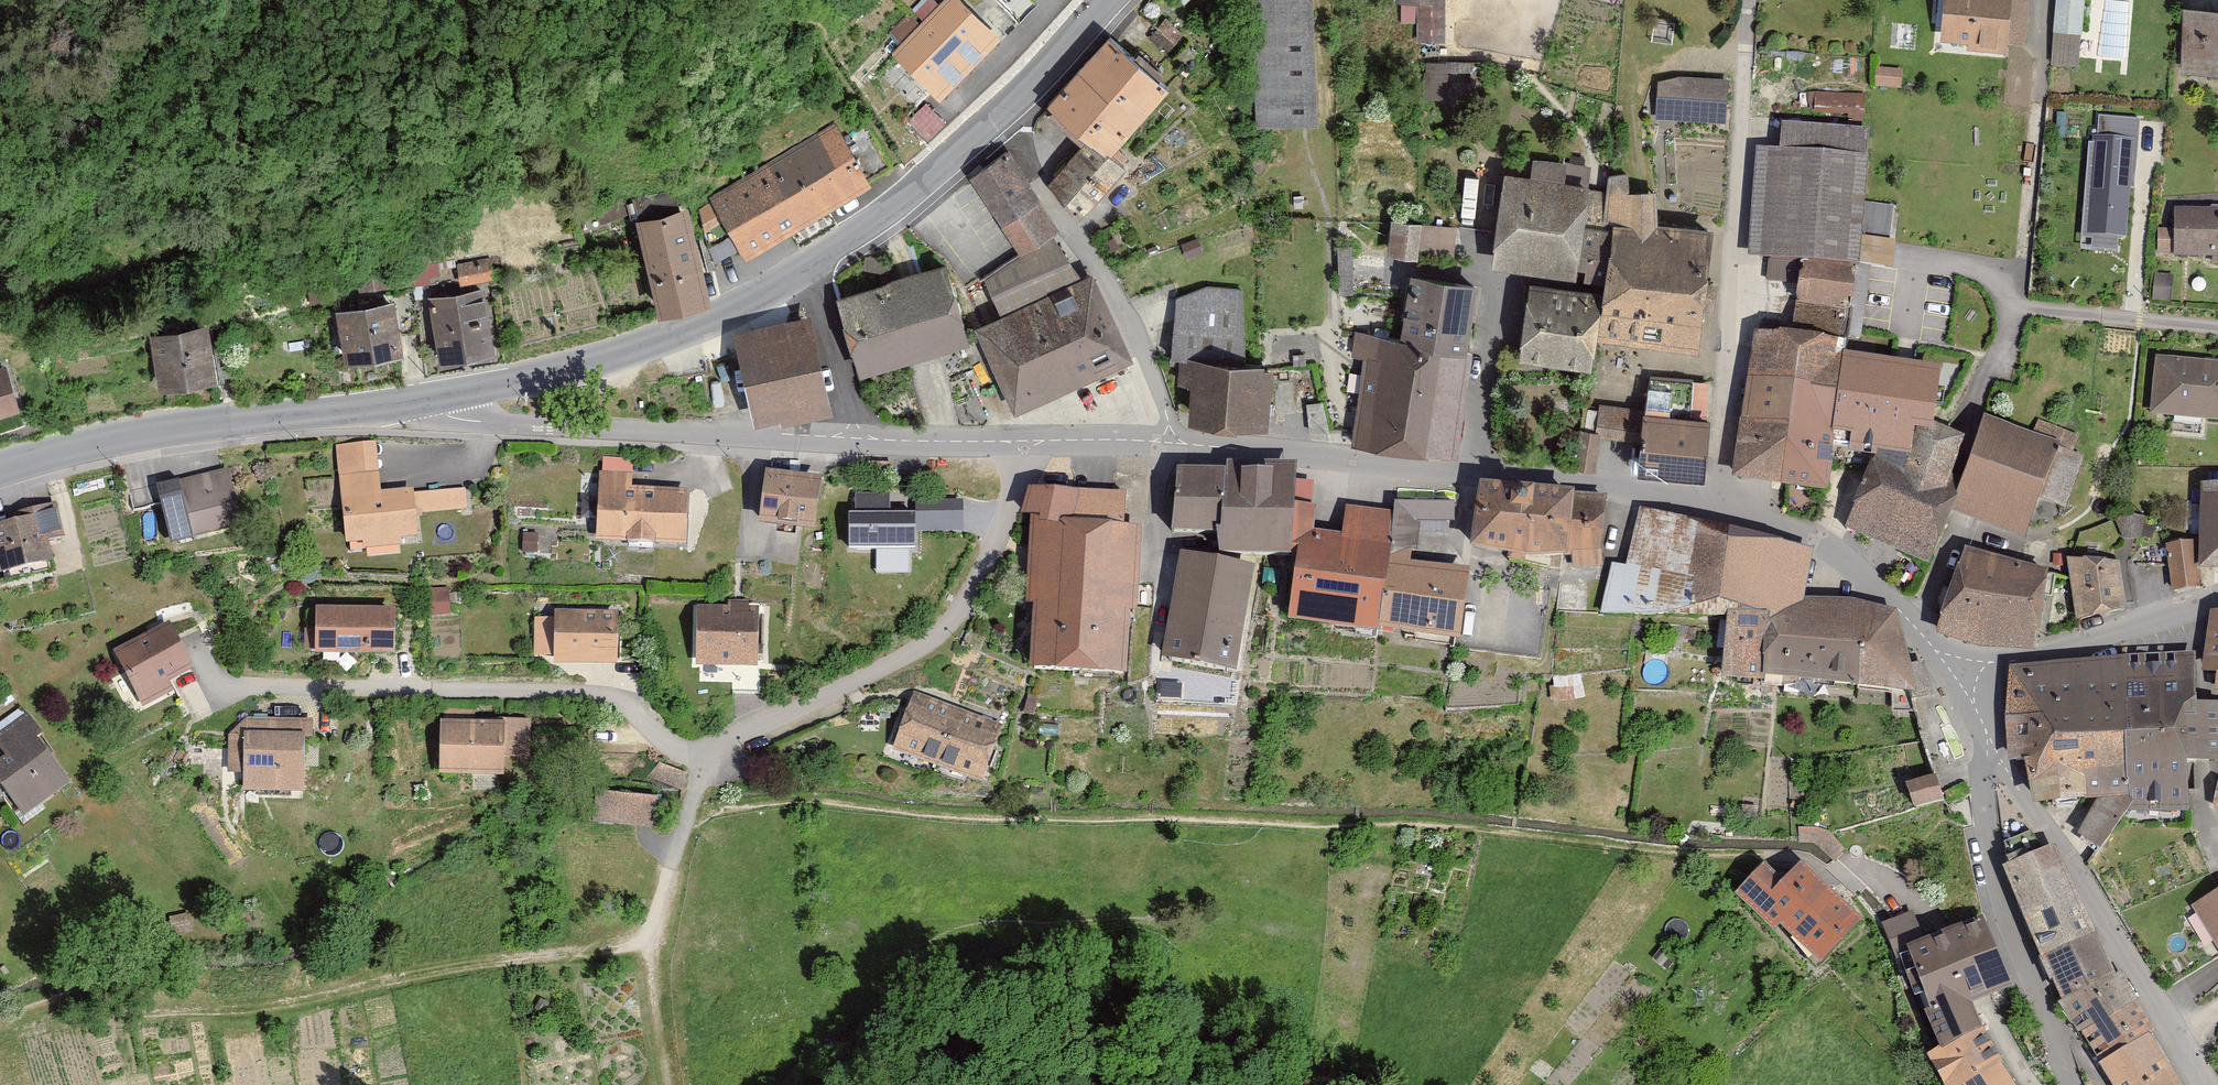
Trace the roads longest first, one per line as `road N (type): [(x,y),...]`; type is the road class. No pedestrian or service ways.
road 1 (residential): [(1173,444),(1466,470),(1705,505)]
road 2 (track): [(648,931),(584,954),(353,990),(226,1004),(135,1000)]
road 3 (residential): [(1705,505),(1739,0)]
road 4 (residential): [(708,760),(672,746),(605,696),(234,682)]
road 5 (residential): [(1027,442),(991,554),(938,634),(708,760)]
road 6 (residential): [(424,401),(484,423),(857,440)]
road 7 (secondary): [(424,401),(190,426),(0,469)]
road 8 (secondary): [(809,267),(672,335),(424,401)]
road 9 (residential): [(1173,444),(1097,270),(1000,119)]
road 10 (residential): [(1990,809),(2047,836),(2193,1084)]
road 11 (residential): [(2217,325),(2058,310),(2028,317),(1958,429)]
road 12 (residential): [(1705,505),(1817,538),(1875,579),(1911,626),(1961,668)]
road 13 (residential): [(1990,809),(1976,823),(1978,864),(2067,1084)]
road 14 (residential): [(2217,604),(1961,668)]
road 15 (secondary): [(1000,119),(884,217),(809,267)]
road 16 (residential): [(857,440),(809,267)]
road 17 (residential): [(857,440),(1027,442)]
road 18 (secondary): [(1112,0),(1000,119)]
road 19 (track): [(673,1084),(648,931)]
road 20 (residential): [(1027,442),(1173,444)]
road 21 (residential): [(1961,668),(1990,809)]

